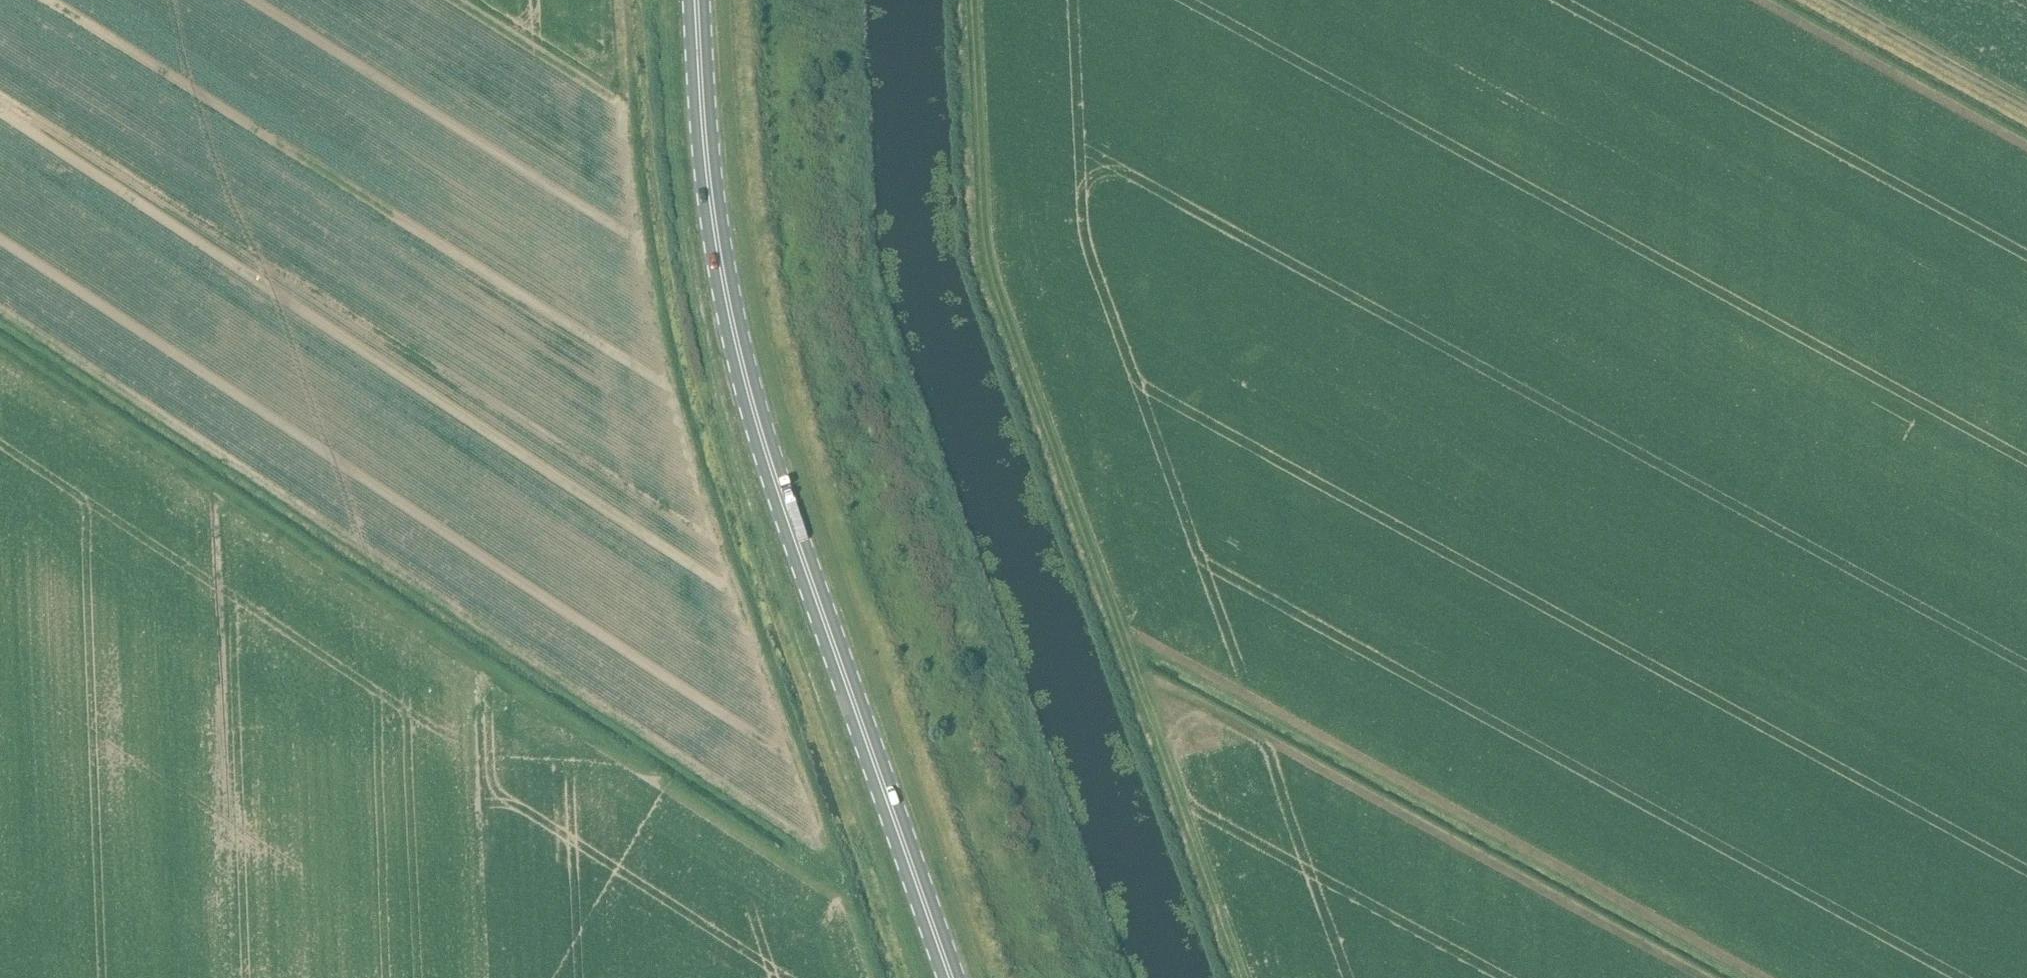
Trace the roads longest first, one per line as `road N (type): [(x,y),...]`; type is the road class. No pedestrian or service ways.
road 1 (track): [(1243,977),(992,277),(972,0)]
road 2 (primary): [(950,977),(794,534),(736,341),(709,184),(696,0)]
road 3 (track): [(0,350),(610,751)]
road 4 (track): [(2026,107),(1832,0)]

